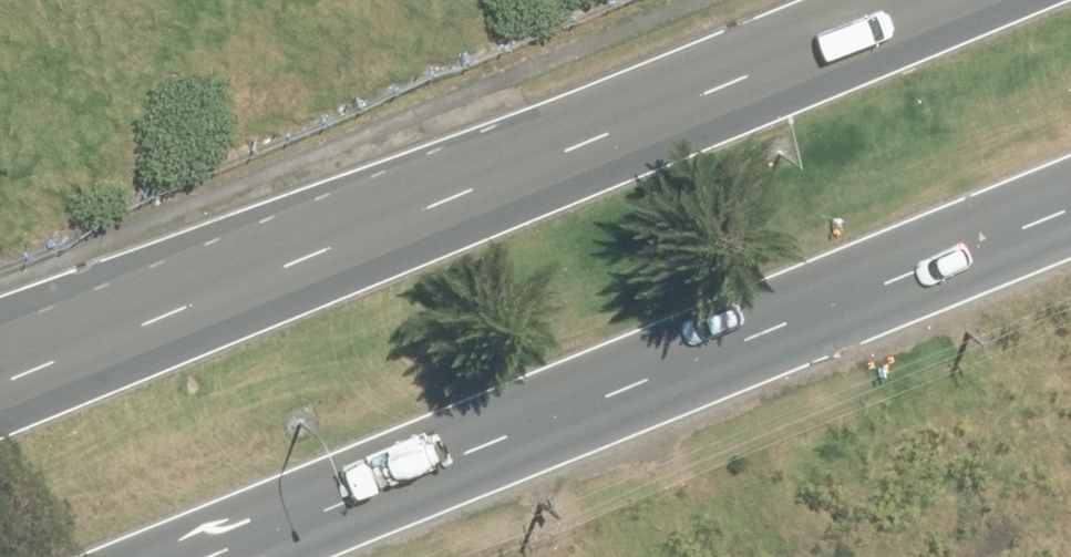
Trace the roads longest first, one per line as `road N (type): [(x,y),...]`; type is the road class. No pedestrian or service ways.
road 1 (primary): [(1070,190),(144,556)]
road 2 (primary): [(0,357),(883,0)]

